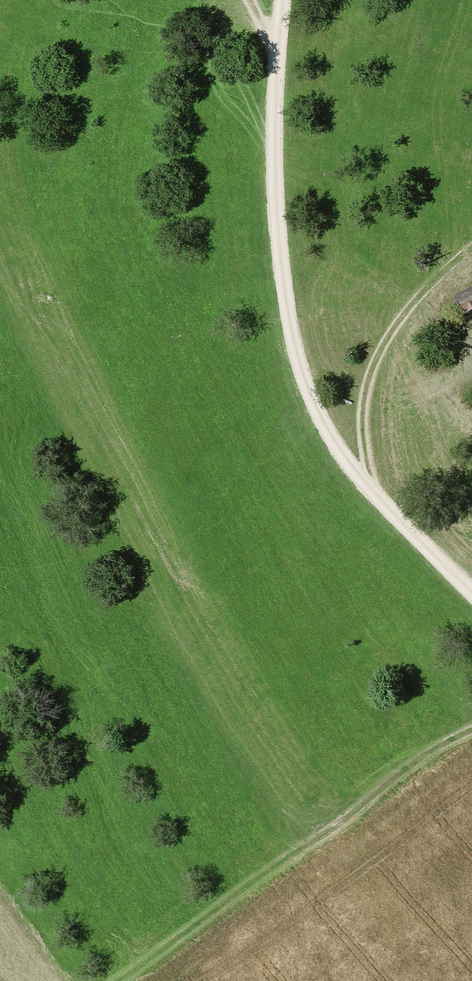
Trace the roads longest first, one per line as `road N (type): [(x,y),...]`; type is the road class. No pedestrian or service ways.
road 1 (residential): [(471,596),(362,485),(301,384),(273,219),(274,49),(282,0)]
road 2 (track): [(145,963),(432,748),(471,728)]
road 3 (track): [(362,485),(362,390),(377,355),(401,311),(471,245)]

